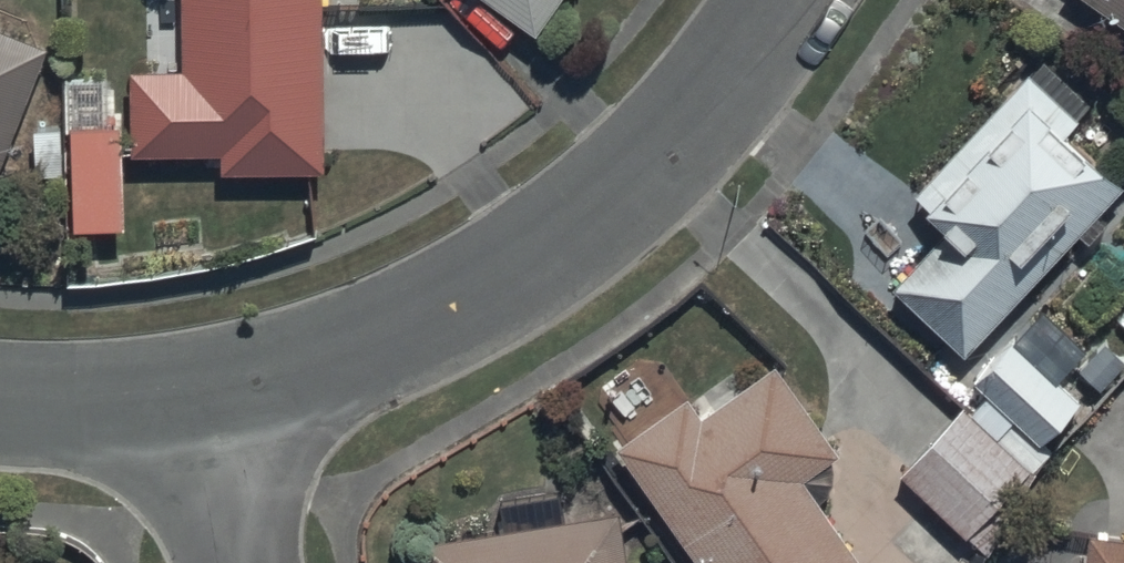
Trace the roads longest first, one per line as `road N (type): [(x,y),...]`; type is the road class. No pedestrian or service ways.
road 1 (residential): [(769,0),(715,76),(509,280),(208,383)]
road 2 (residential): [(208,383),(0,399)]
road 3 (residential): [(208,383),(240,562)]

